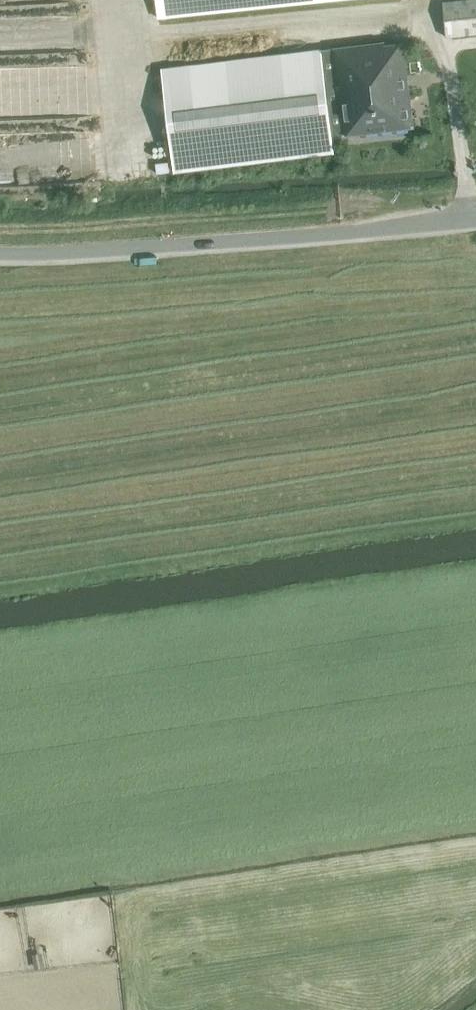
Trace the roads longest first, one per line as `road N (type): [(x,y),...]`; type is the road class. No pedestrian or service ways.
road 1 (track): [(127,0),(144,39),(432,11),(474,223)]
road 2 (unclassified): [(0,256),(475,222)]

